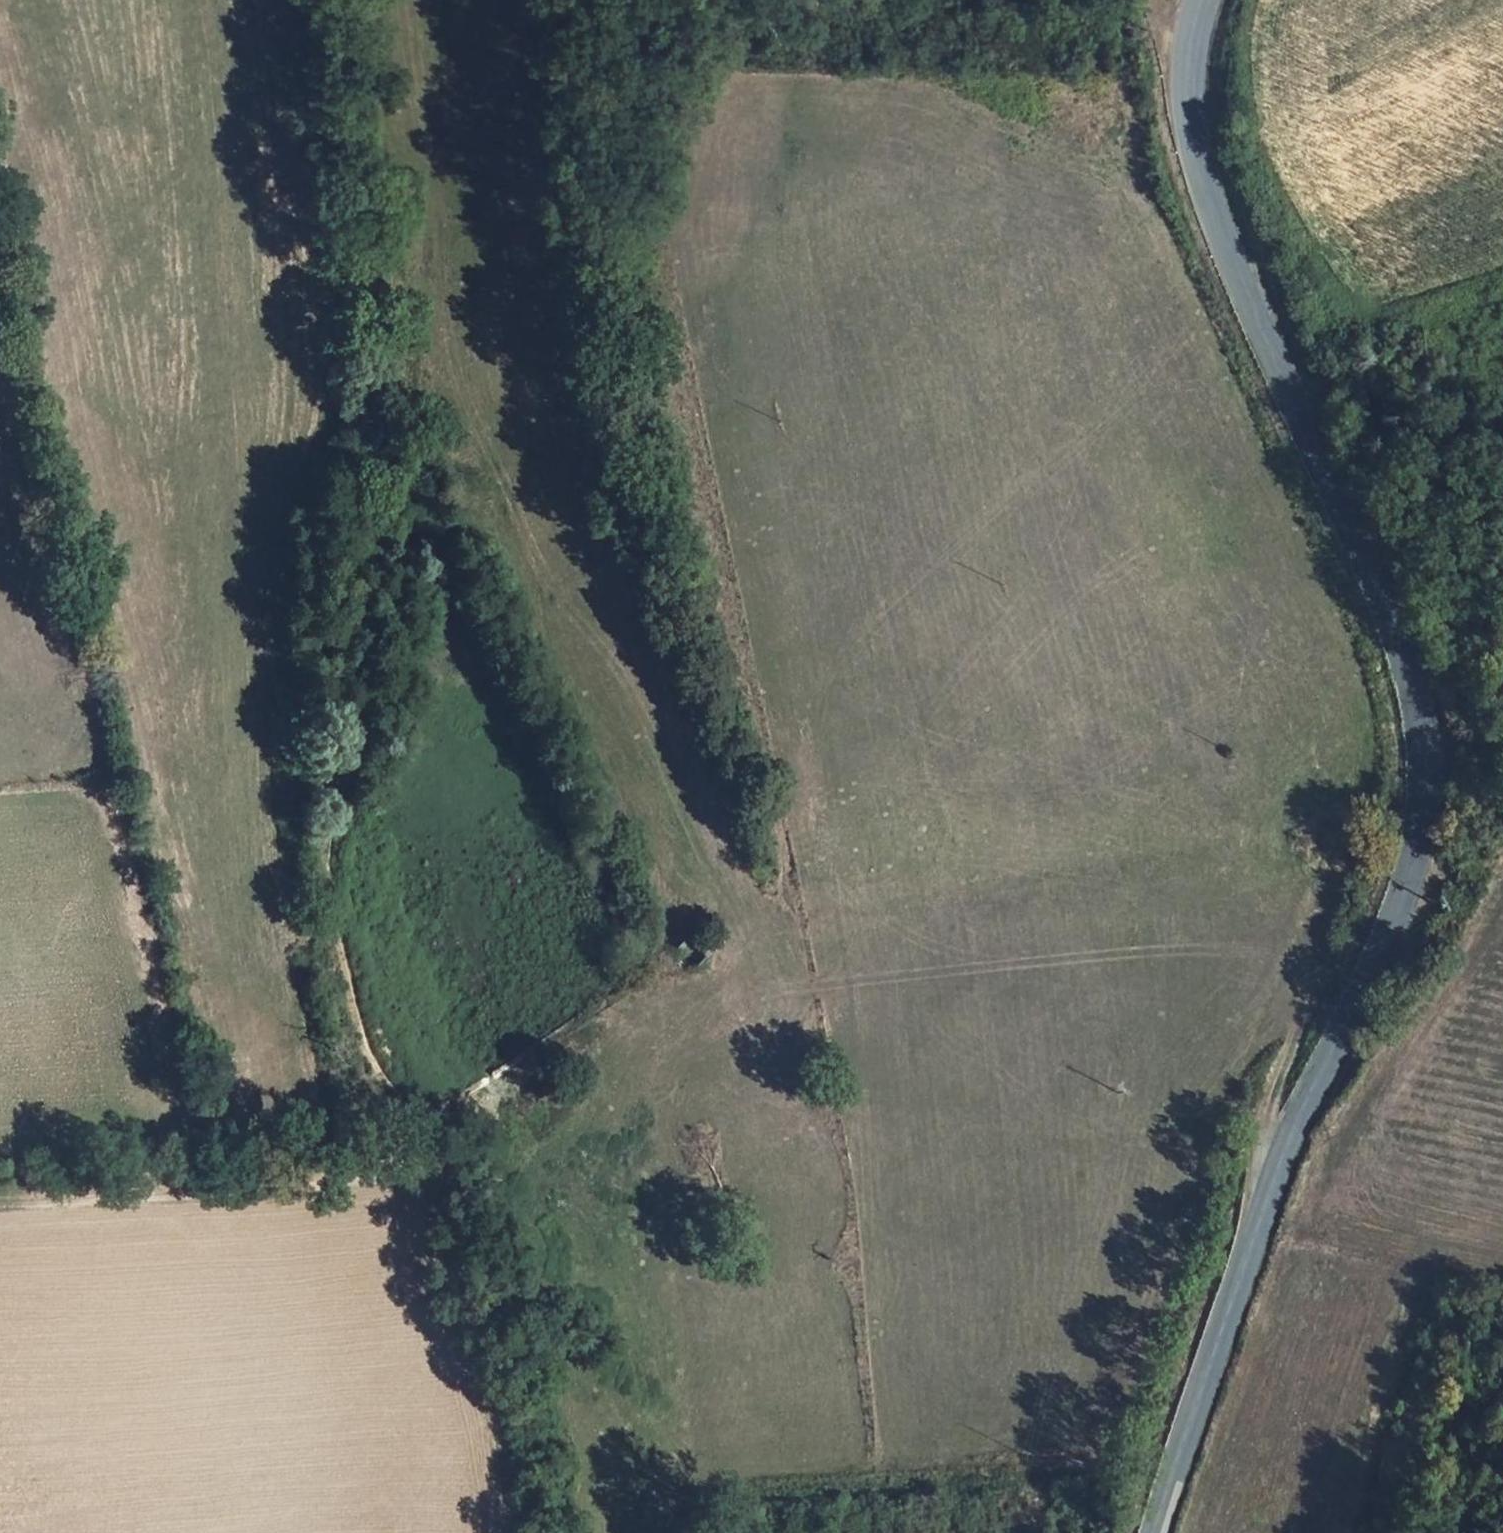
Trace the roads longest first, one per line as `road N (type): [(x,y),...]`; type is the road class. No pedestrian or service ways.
road 1 (tertiary): [(1207,0),(1188,97),(1199,172),(1263,337),(1410,667),(1426,778),(1419,847),(1281,1157),(1155,1532)]
road 2 (track): [(396,1172),(0,1196)]

